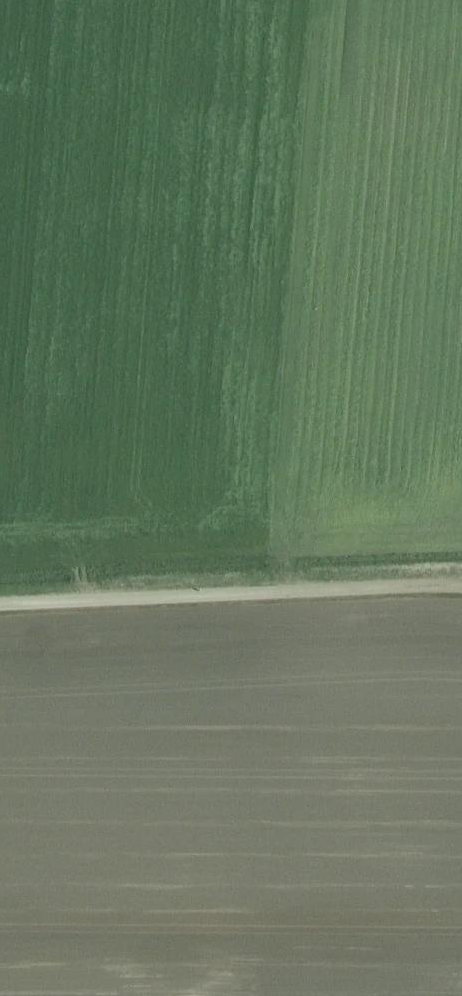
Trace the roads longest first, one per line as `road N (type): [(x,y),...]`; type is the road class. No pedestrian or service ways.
road 1 (unclassified): [(461,586),(0,606)]

